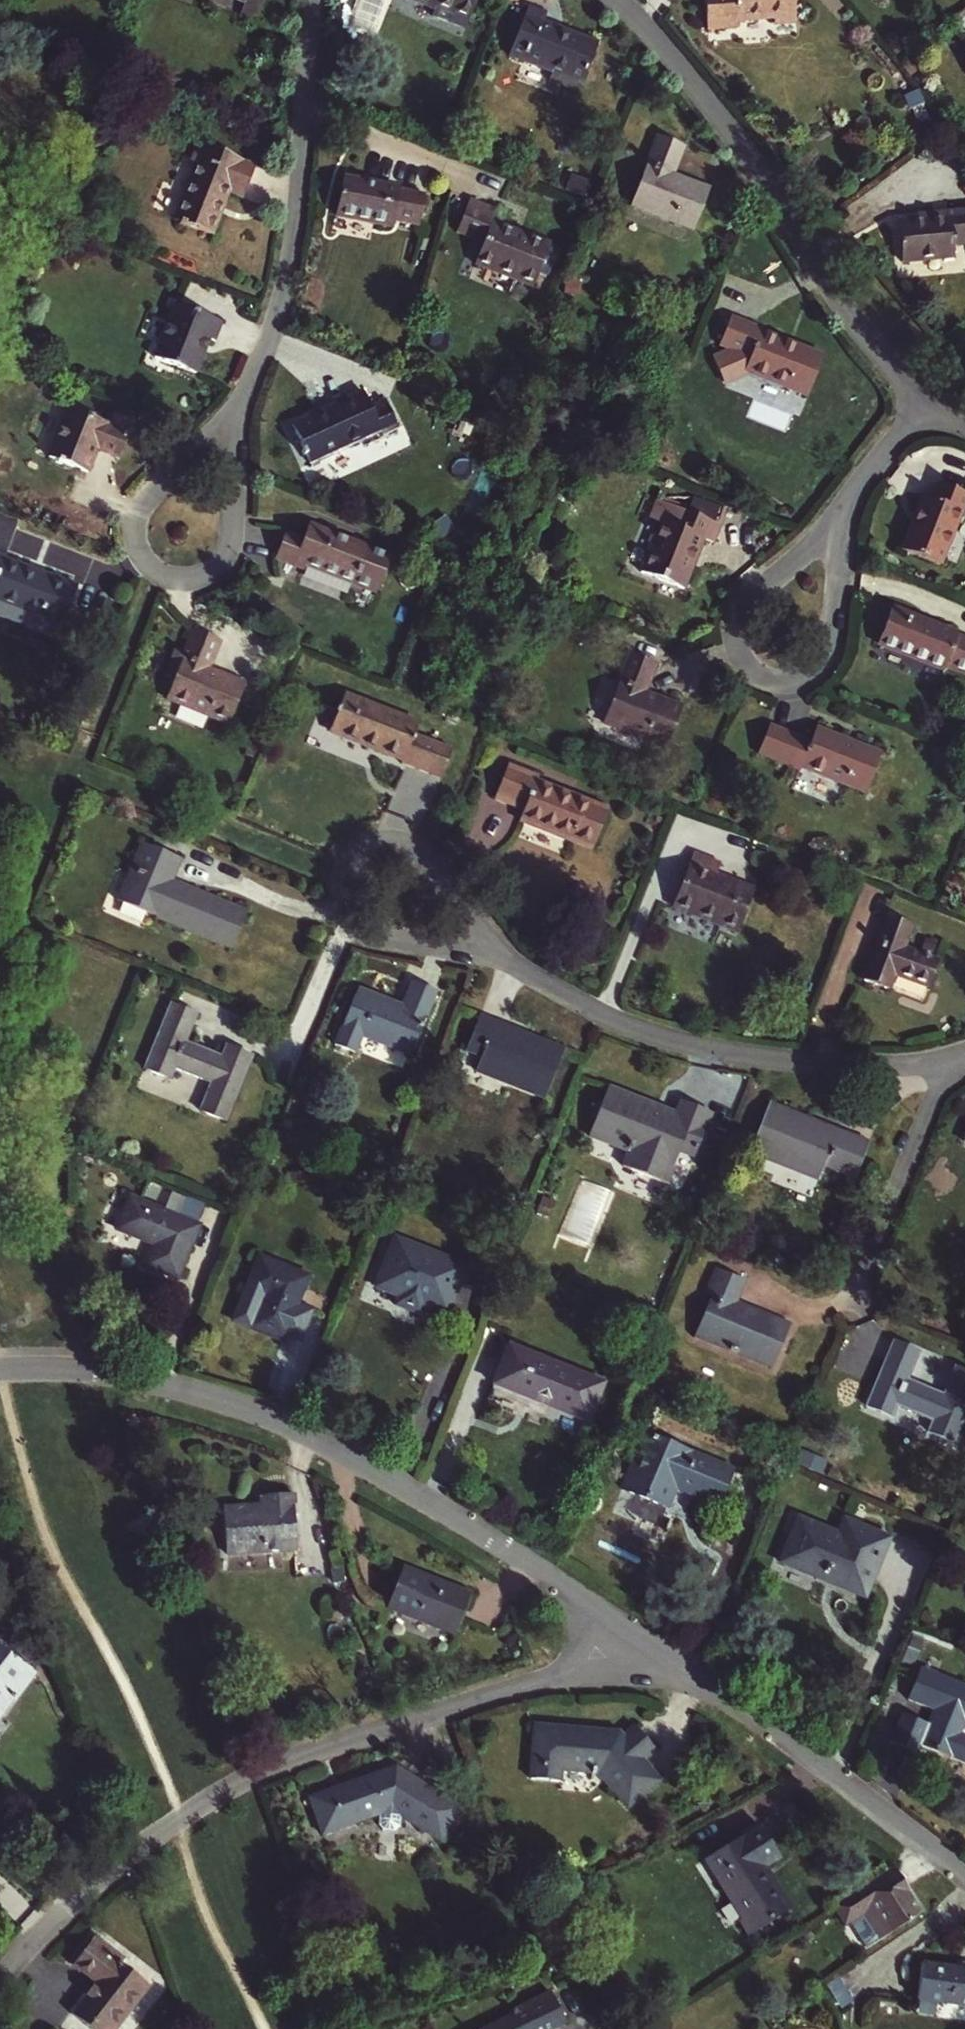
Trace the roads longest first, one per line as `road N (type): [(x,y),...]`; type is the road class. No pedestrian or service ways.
road 1 (residential): [(642,1636),(571,1674),(319,1752),(213,1799),(87,1891),(0,1985)]
road 2 (residential): [(0,1368),(134,1376),(279,1419),(461,1518),(642,1636)]
road 3 (residential): [(620,0),(721,120),(857,323),(925,399)]
road 4 (residential): [(494,952),(613,1020),(708,1048),(877,1067),(949,1058)]
road 5 (residential): [(235,418),(288,275),(314,0)]
road 6 (residential): [(844,510),(823,662),(808,679),(782,683),(740,652),(739,615),(826,530)]
road 7 (residential): [(642,1636),(964,1875)]
road 8 (residential): [(235,418),(231,540),(222,565),(183,578),(144,557),(137,523),(157,489)]
road 9 (residential): [(494,952),(379,934),(350,916),(340,881),(359,850),(395,836),(429,861)]
road 10 (residential): [(853,1308),(949,1058)]
road 11 (residential): [(844,510),(925,399)]

